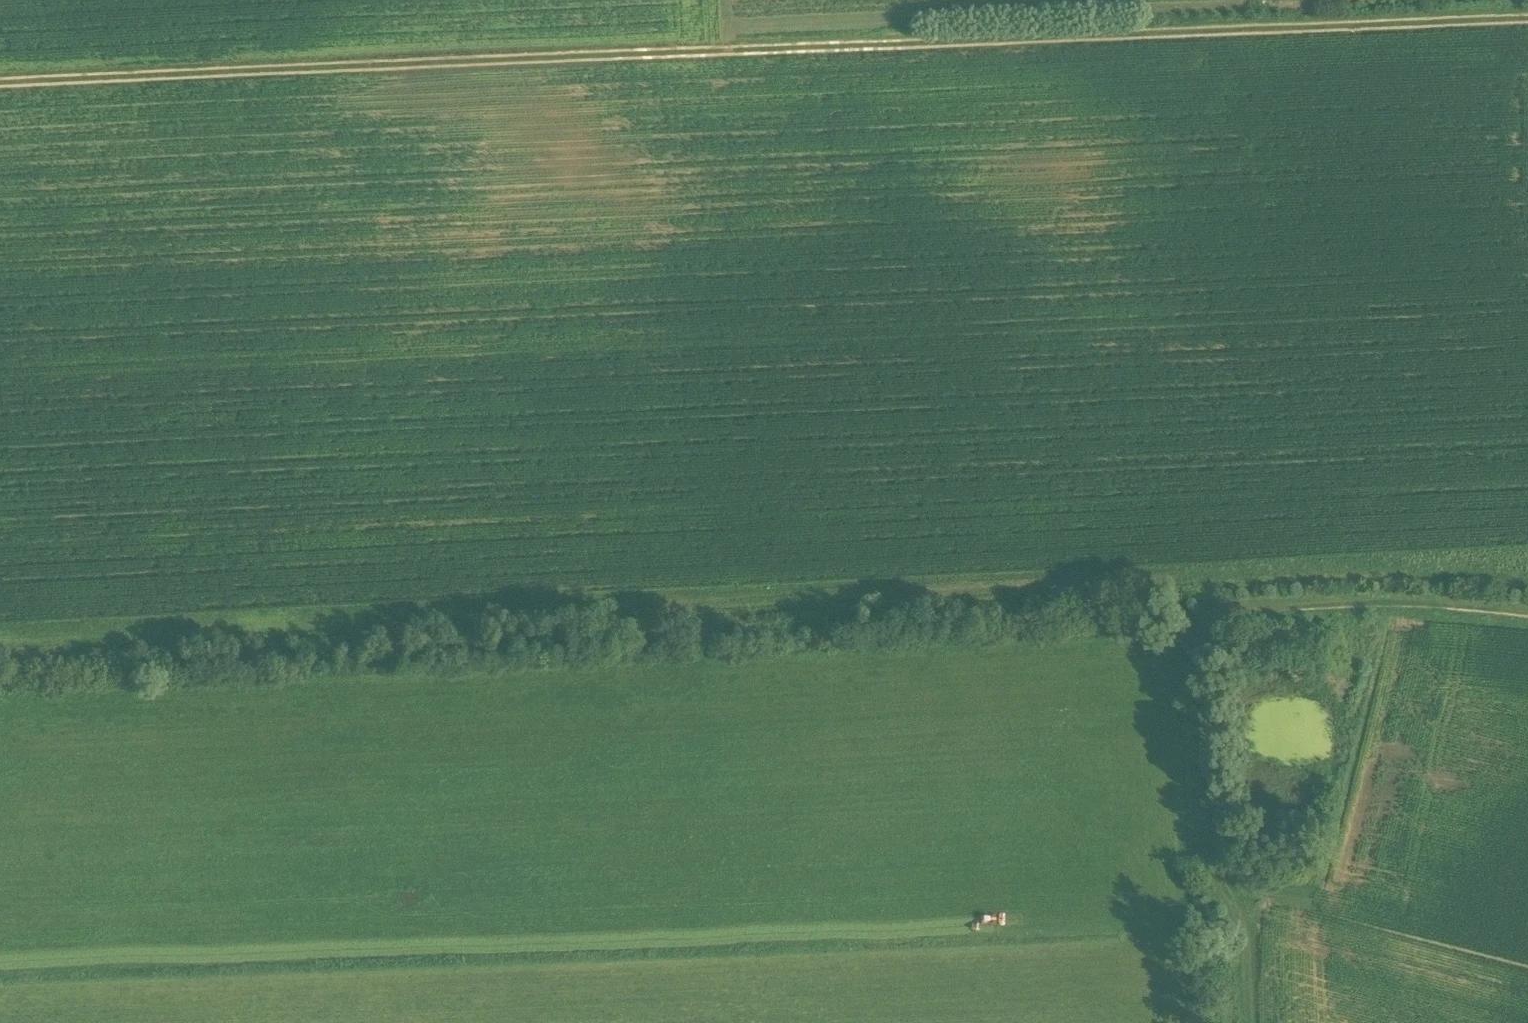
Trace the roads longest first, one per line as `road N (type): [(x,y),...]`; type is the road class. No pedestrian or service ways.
road 1 (track): [(0,90),(1527,21)]
road 2 (track): [(1251,1022),(1249,951),(1206,850),(1199,630),(1208,613),(1425,603),(1527,615)]

